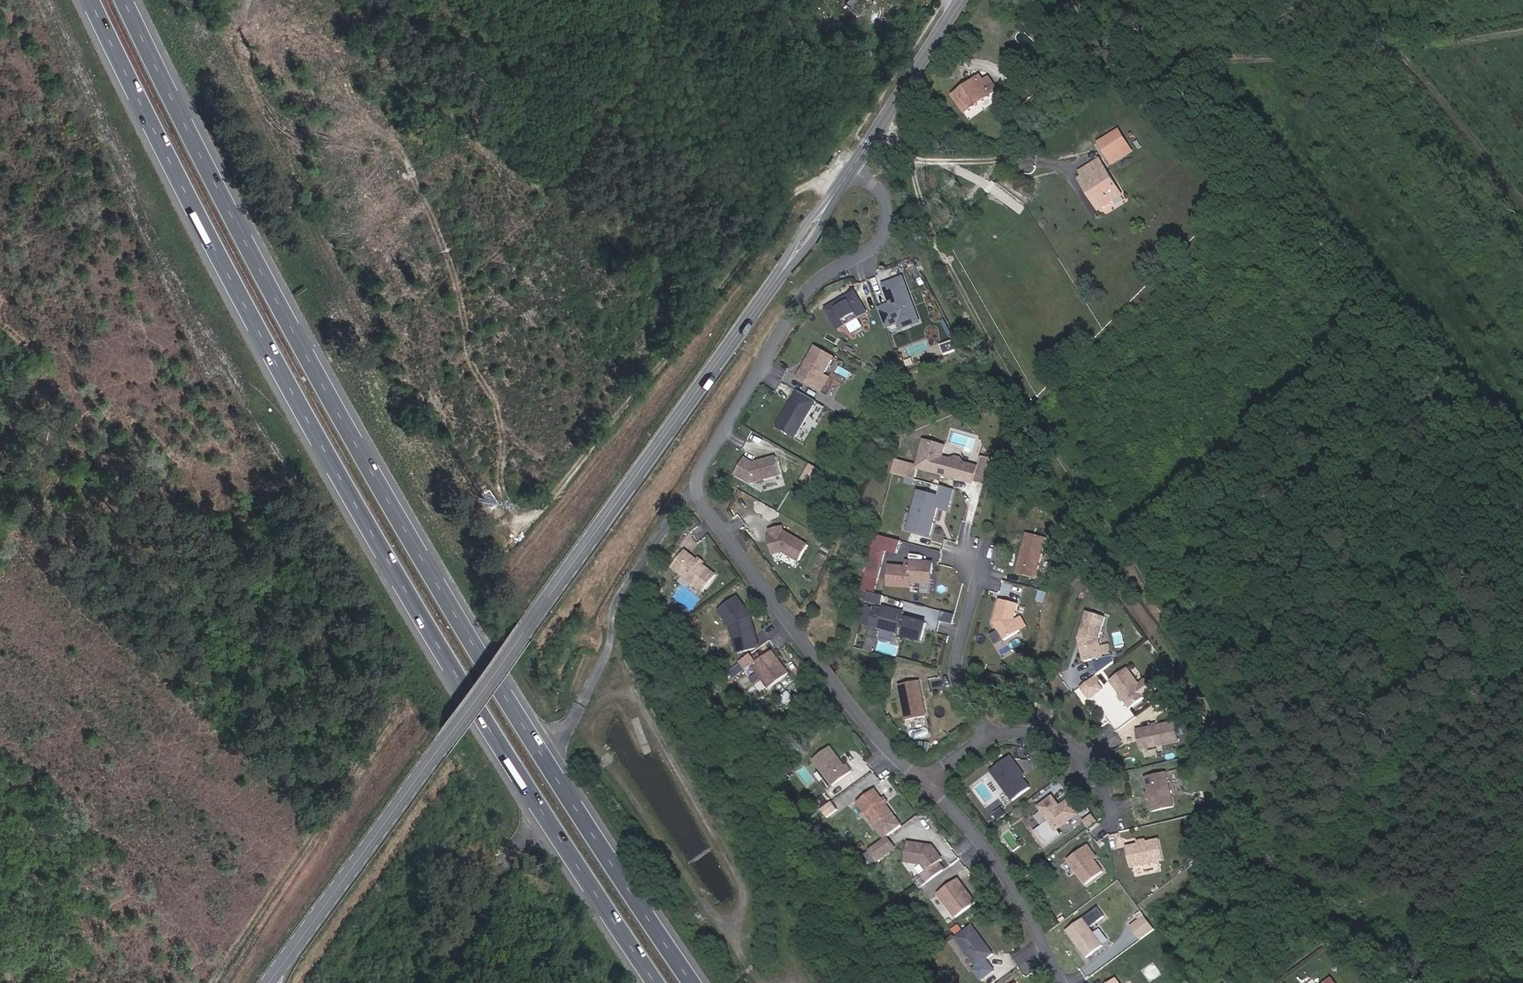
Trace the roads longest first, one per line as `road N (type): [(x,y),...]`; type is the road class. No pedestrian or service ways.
road 1 (motorway): [(694,982),(425,564),(283,315),(124,0)]
road 2 (motorway): [(91,0),(257,329),(400,581),(658,982)]
road 3 (tertiary): [(268,982),(850,170)]
road 4 (residential): [(690,495),(807,287),(881,238),(885,195),(850,170)]
road 5 (residential): [(690,495),(835,687),(924,784)]
road 6 (residential): [(924,784),(960,817),(1028,912),(1061,982)]
road 7 (tertiary): [(850,170),(960,0)]
road 8 (residential): [(994,733),(956,672),(977,563)]
road 9 (residential): [(1113,825),(1113,806),(1090,761),(1026,727),(994,733)]

